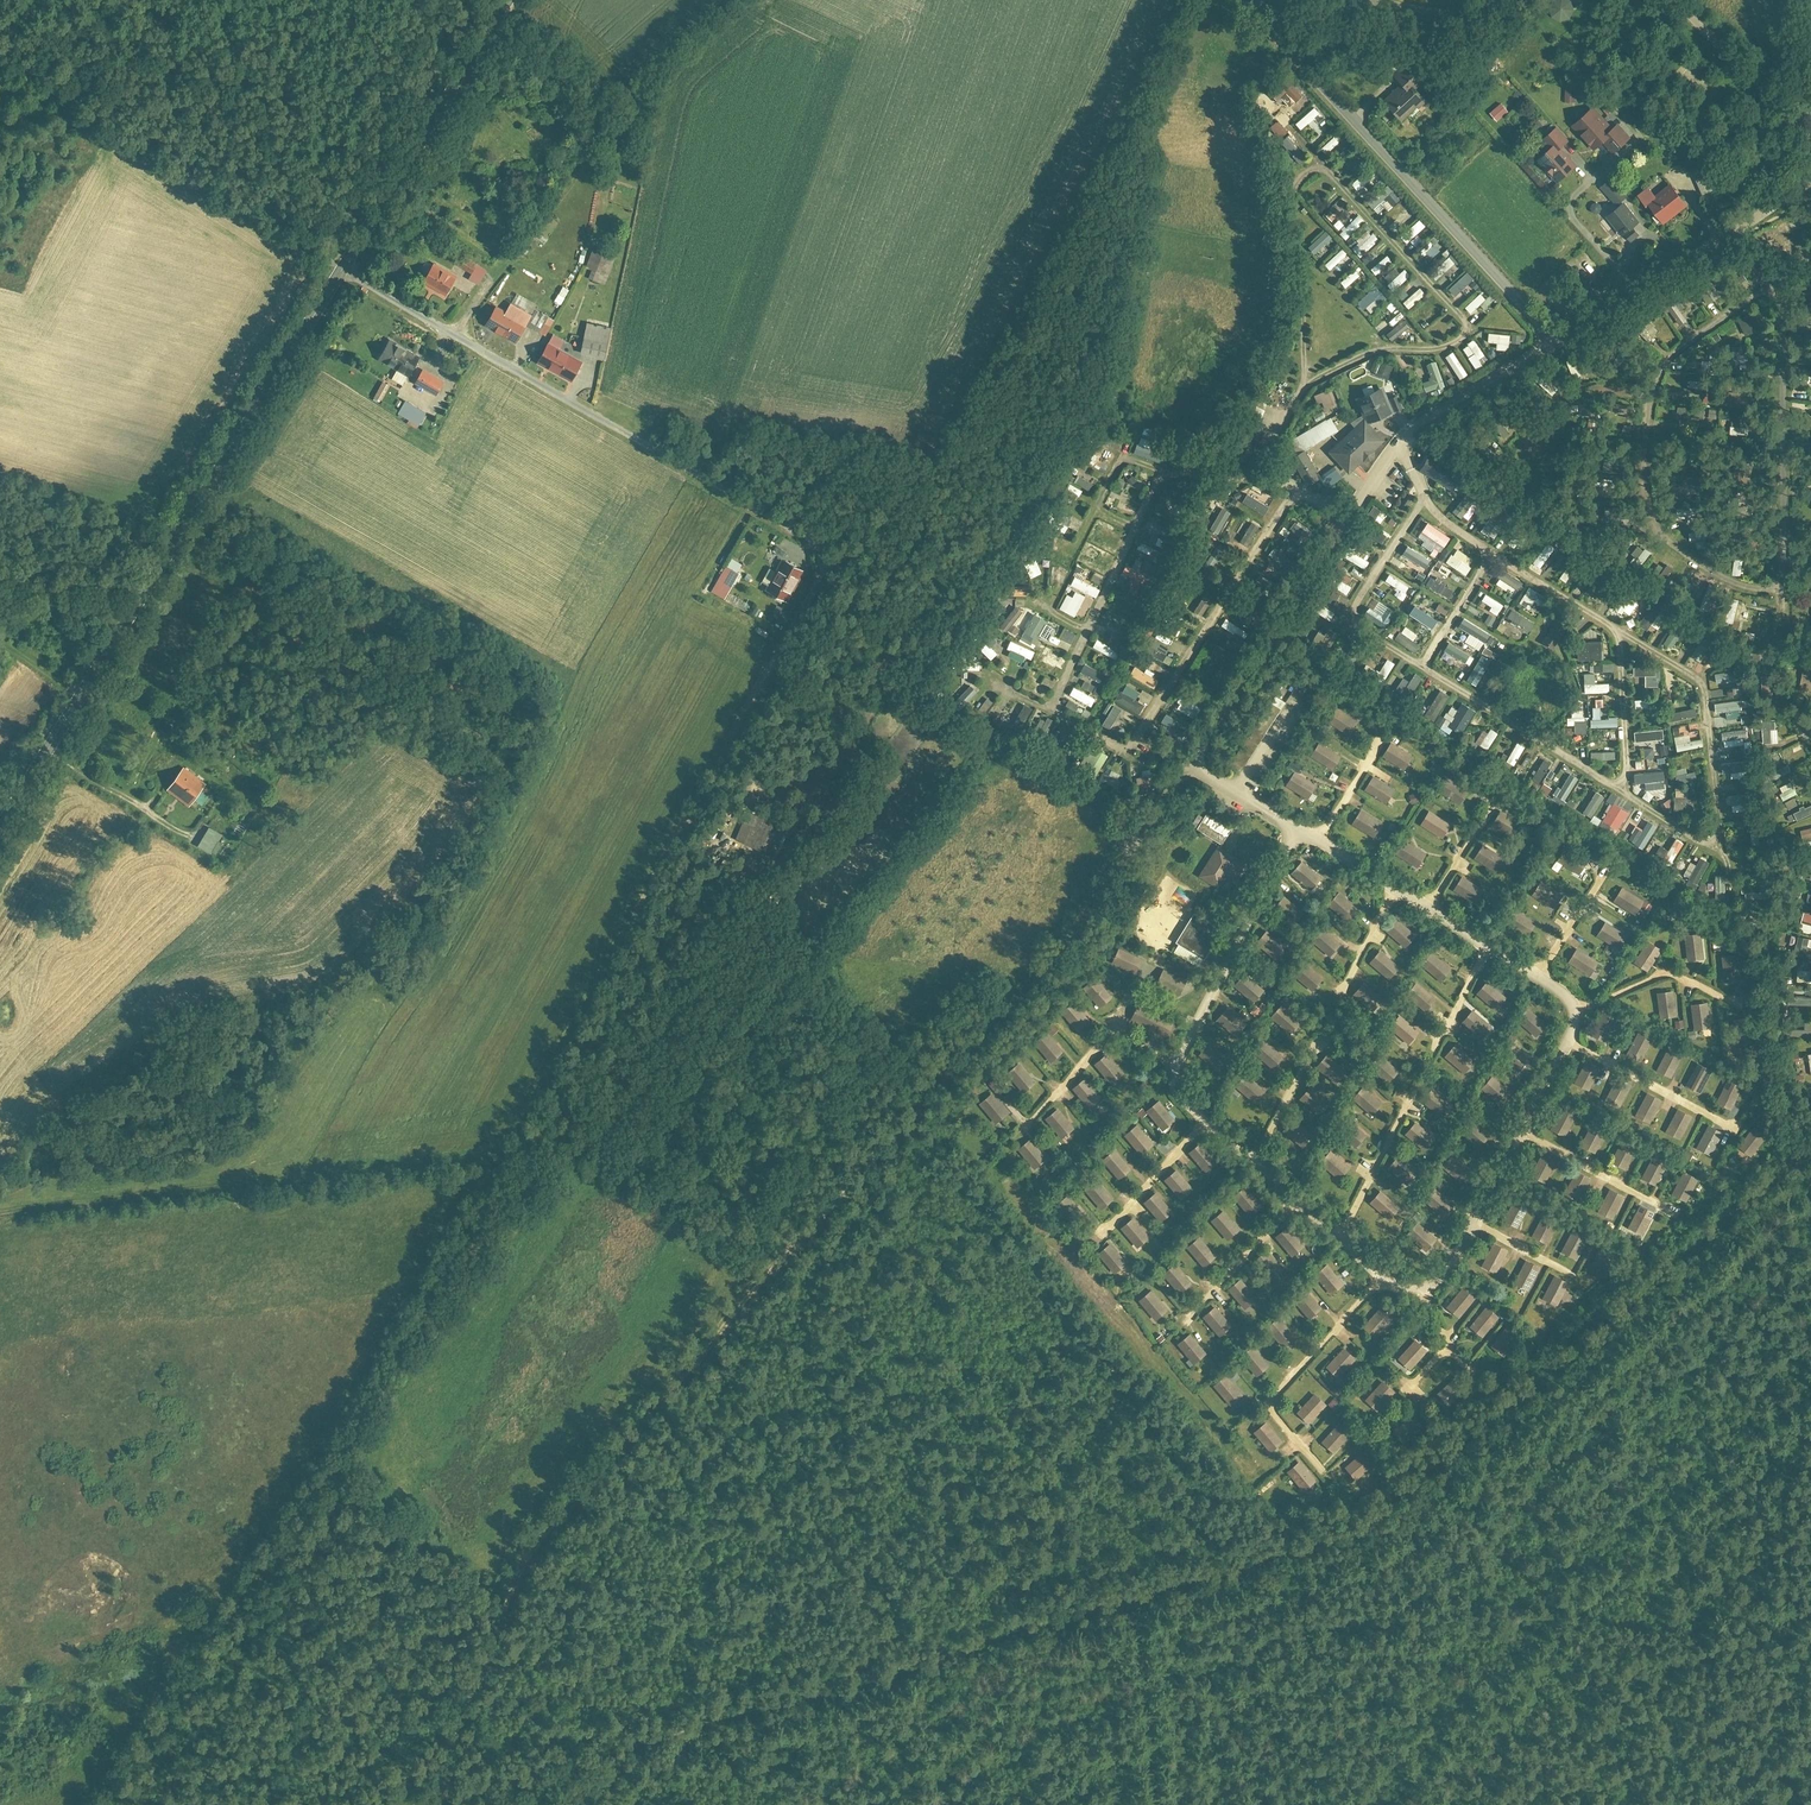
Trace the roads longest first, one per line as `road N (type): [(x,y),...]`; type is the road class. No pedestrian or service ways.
road 1 (track): [(1810,1140),(1737,1213),(1345,1531),(1225,1573),(445,1794)]
road 2 (track): [(440,1795),(496,1626),(541,1539),(823,1216),(1055,966),(1155,810)]
road 3 (tertiary): [(0,823),(343,266)]
road 4 (residential): [(1155,810),(1403,437),(1558,341)]
road 5 (residential): [(343,266),(808,536)]
road 6 (track): [(0,1210),(499,1157)]
road 7 (residential): [(1248,6),(1558,341)]
road 8 (tertiary): [(343,266),(502,0)]
road 9 (residential): [(1558,341),(1810,182)]
road 10 (residential): [(1676,0),(1810,132)]
road 11 (residential): [(1503,0),(1456,13),(1373,0)]

